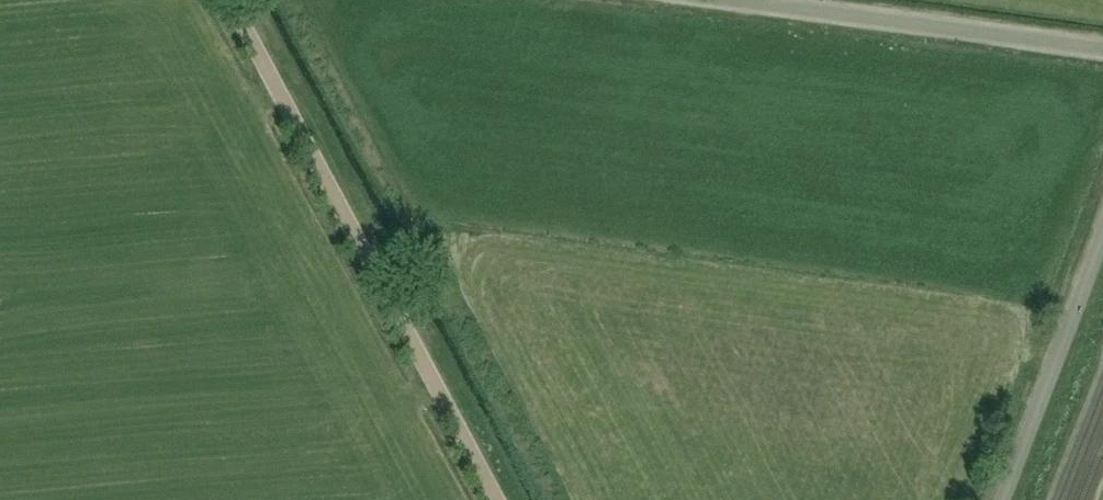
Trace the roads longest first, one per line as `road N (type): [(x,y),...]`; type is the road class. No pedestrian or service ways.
road 1 (unclassified): [(495,499),(230,0)]
road 2 (tertiary): [(1102,50),(719,0)]
road 3 (unclassified): [(1002,499),(1102,232)]

